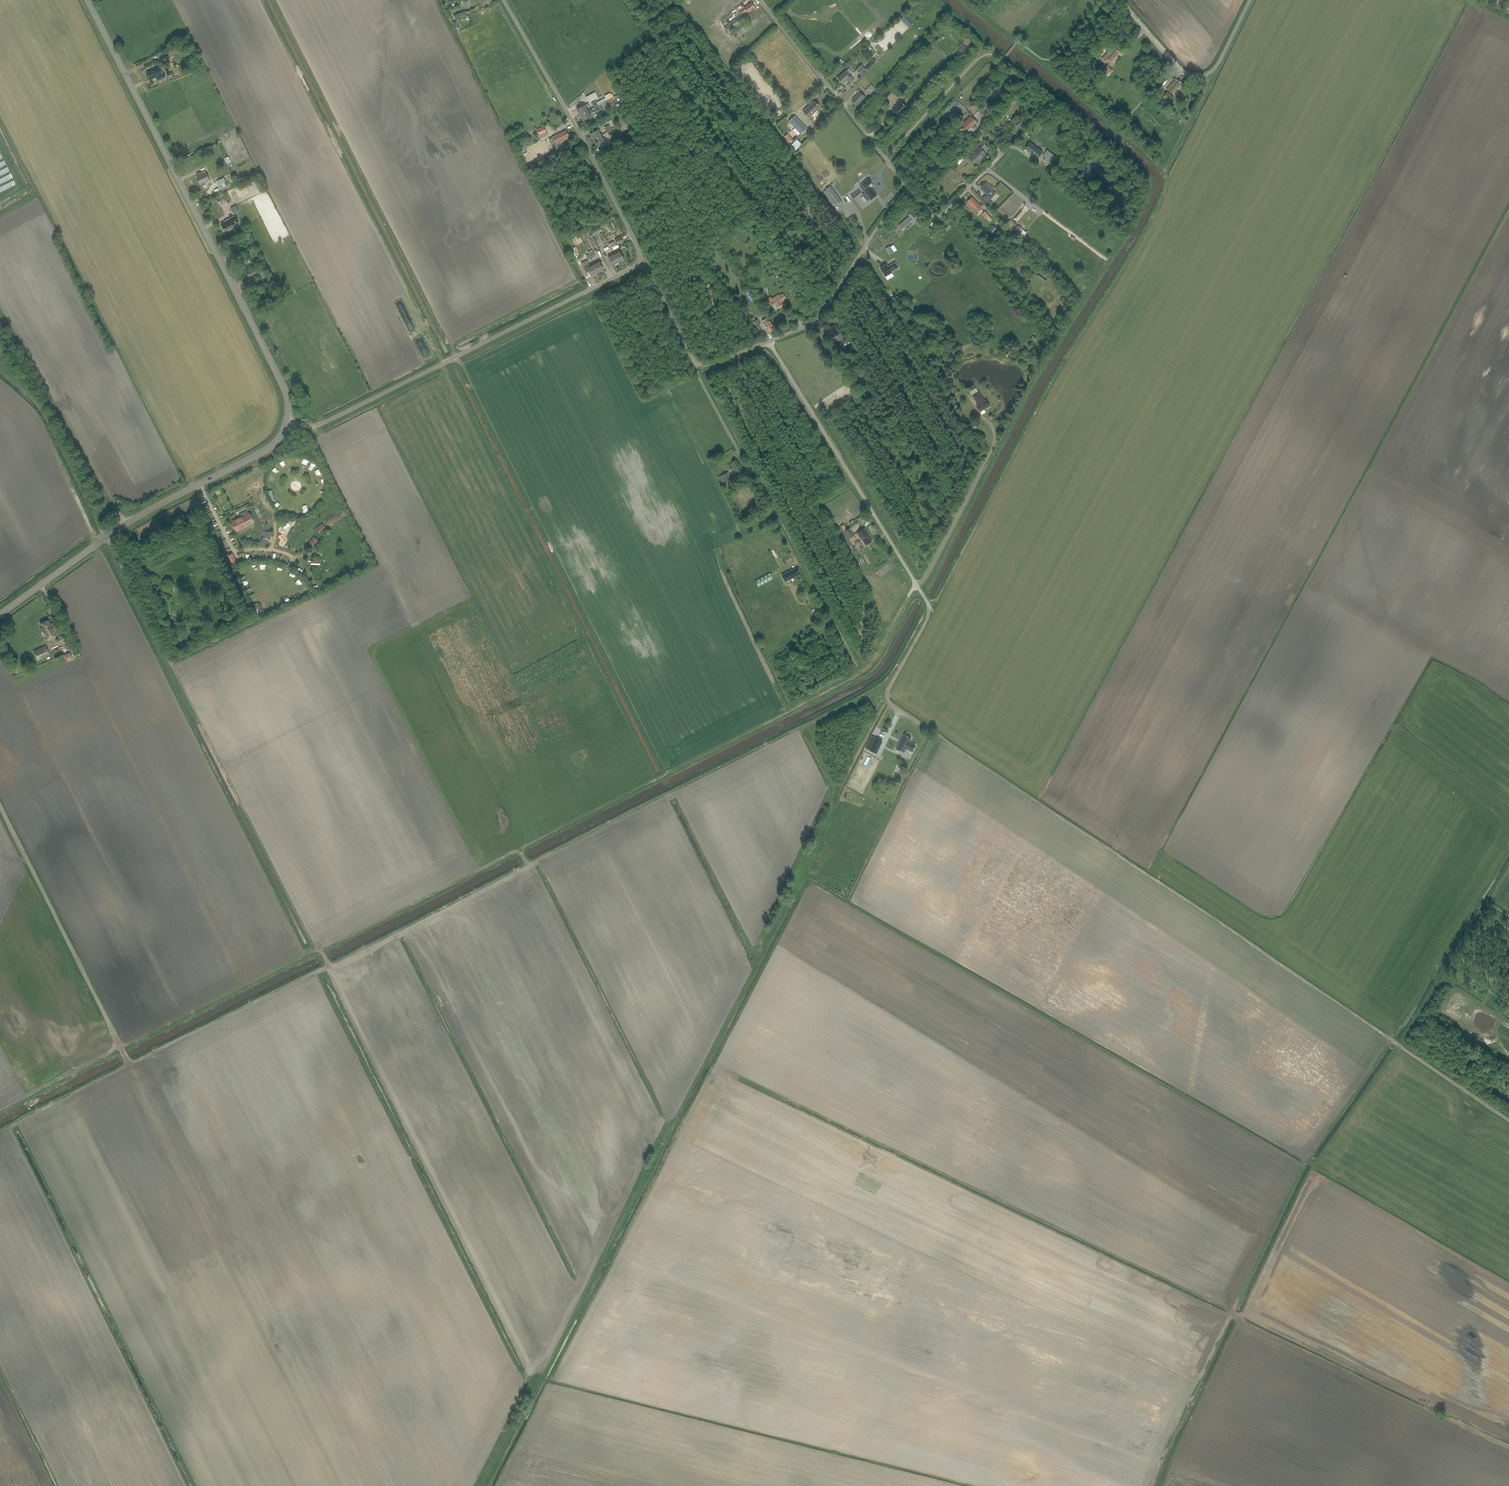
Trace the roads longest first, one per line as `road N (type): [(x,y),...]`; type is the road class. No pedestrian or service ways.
road 1 (track): [(1508,1120),(941,737)]
road 2 (unclassified): [(286,422),(283,385),(88,0)]
road 3 (unclassified): [(643,263),(327,421)]
road 4 (unclassified): [(0,614),(128,521),(269,448),(286,422)]
road 5 (residential): [(768,341),(926,600)]
road 6 (unclassified): [(643,263),(503,0)]
road 7 (track): [(0,806),(130,1064)]
road 8 (unclassified): [(906,188),(759,0)]
road 9 (track): [(698,371),(800,567)]
road 10 (unclassified): [(768,341),(820,315),(906,188)]
road 11 (unclassified): [(1250,0),(1217,67),(1197,77),(1177,70),(1117,0)]
road 12 (track): [(916,584),(930,574),(992,451),(987,420)]
road 13 (track): [(199,484),(234,554),(317,553)]
road 14 (unclassified): [(906,188),(938,217),(1011,145)]
road 15 (unclassified): [(698,371),(643,263)]

